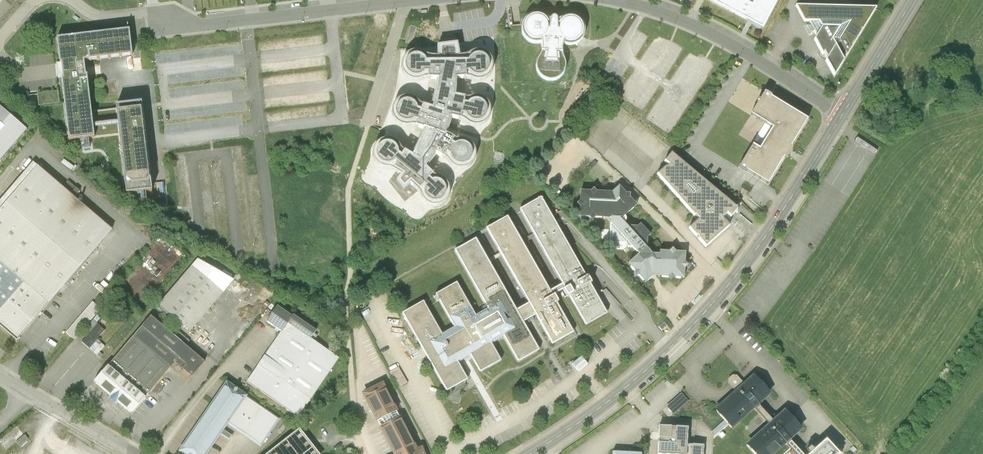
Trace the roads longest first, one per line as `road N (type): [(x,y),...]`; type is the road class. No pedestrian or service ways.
road 1 (tertiary): [(531,453),(608,403),(694,324),(757,248),(842,116)]
road 2 (unclassified): [(435,0),(195,27),(170,19)]
road 3 (unclassified): [(842,116),(690,23),(610,0)]
road 4 (unclassified): [(136,453),(0,374)]
road 5 (tertiary): [(842,116),(913,0)]

